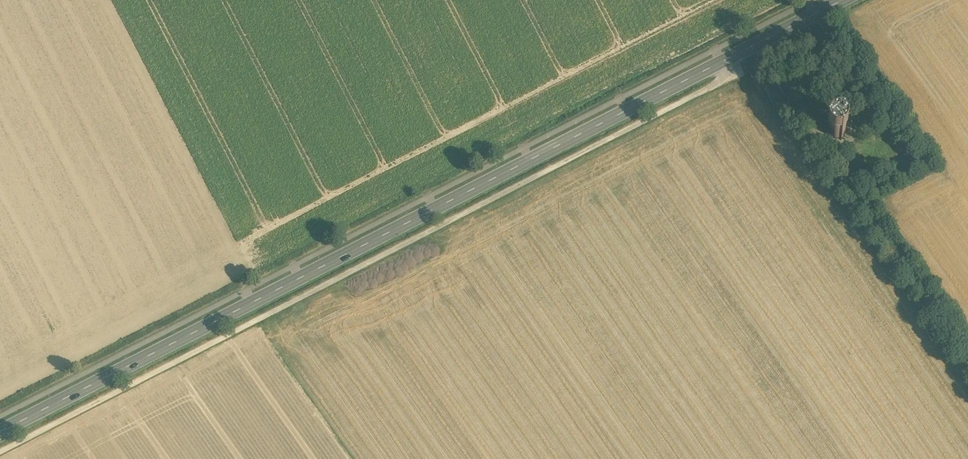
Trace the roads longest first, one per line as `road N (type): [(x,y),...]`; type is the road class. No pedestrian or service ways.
road 1 (secondary): [(842,0),(0,433)]
road 2 (track): [(734,56),(720,82),(0,454)]

